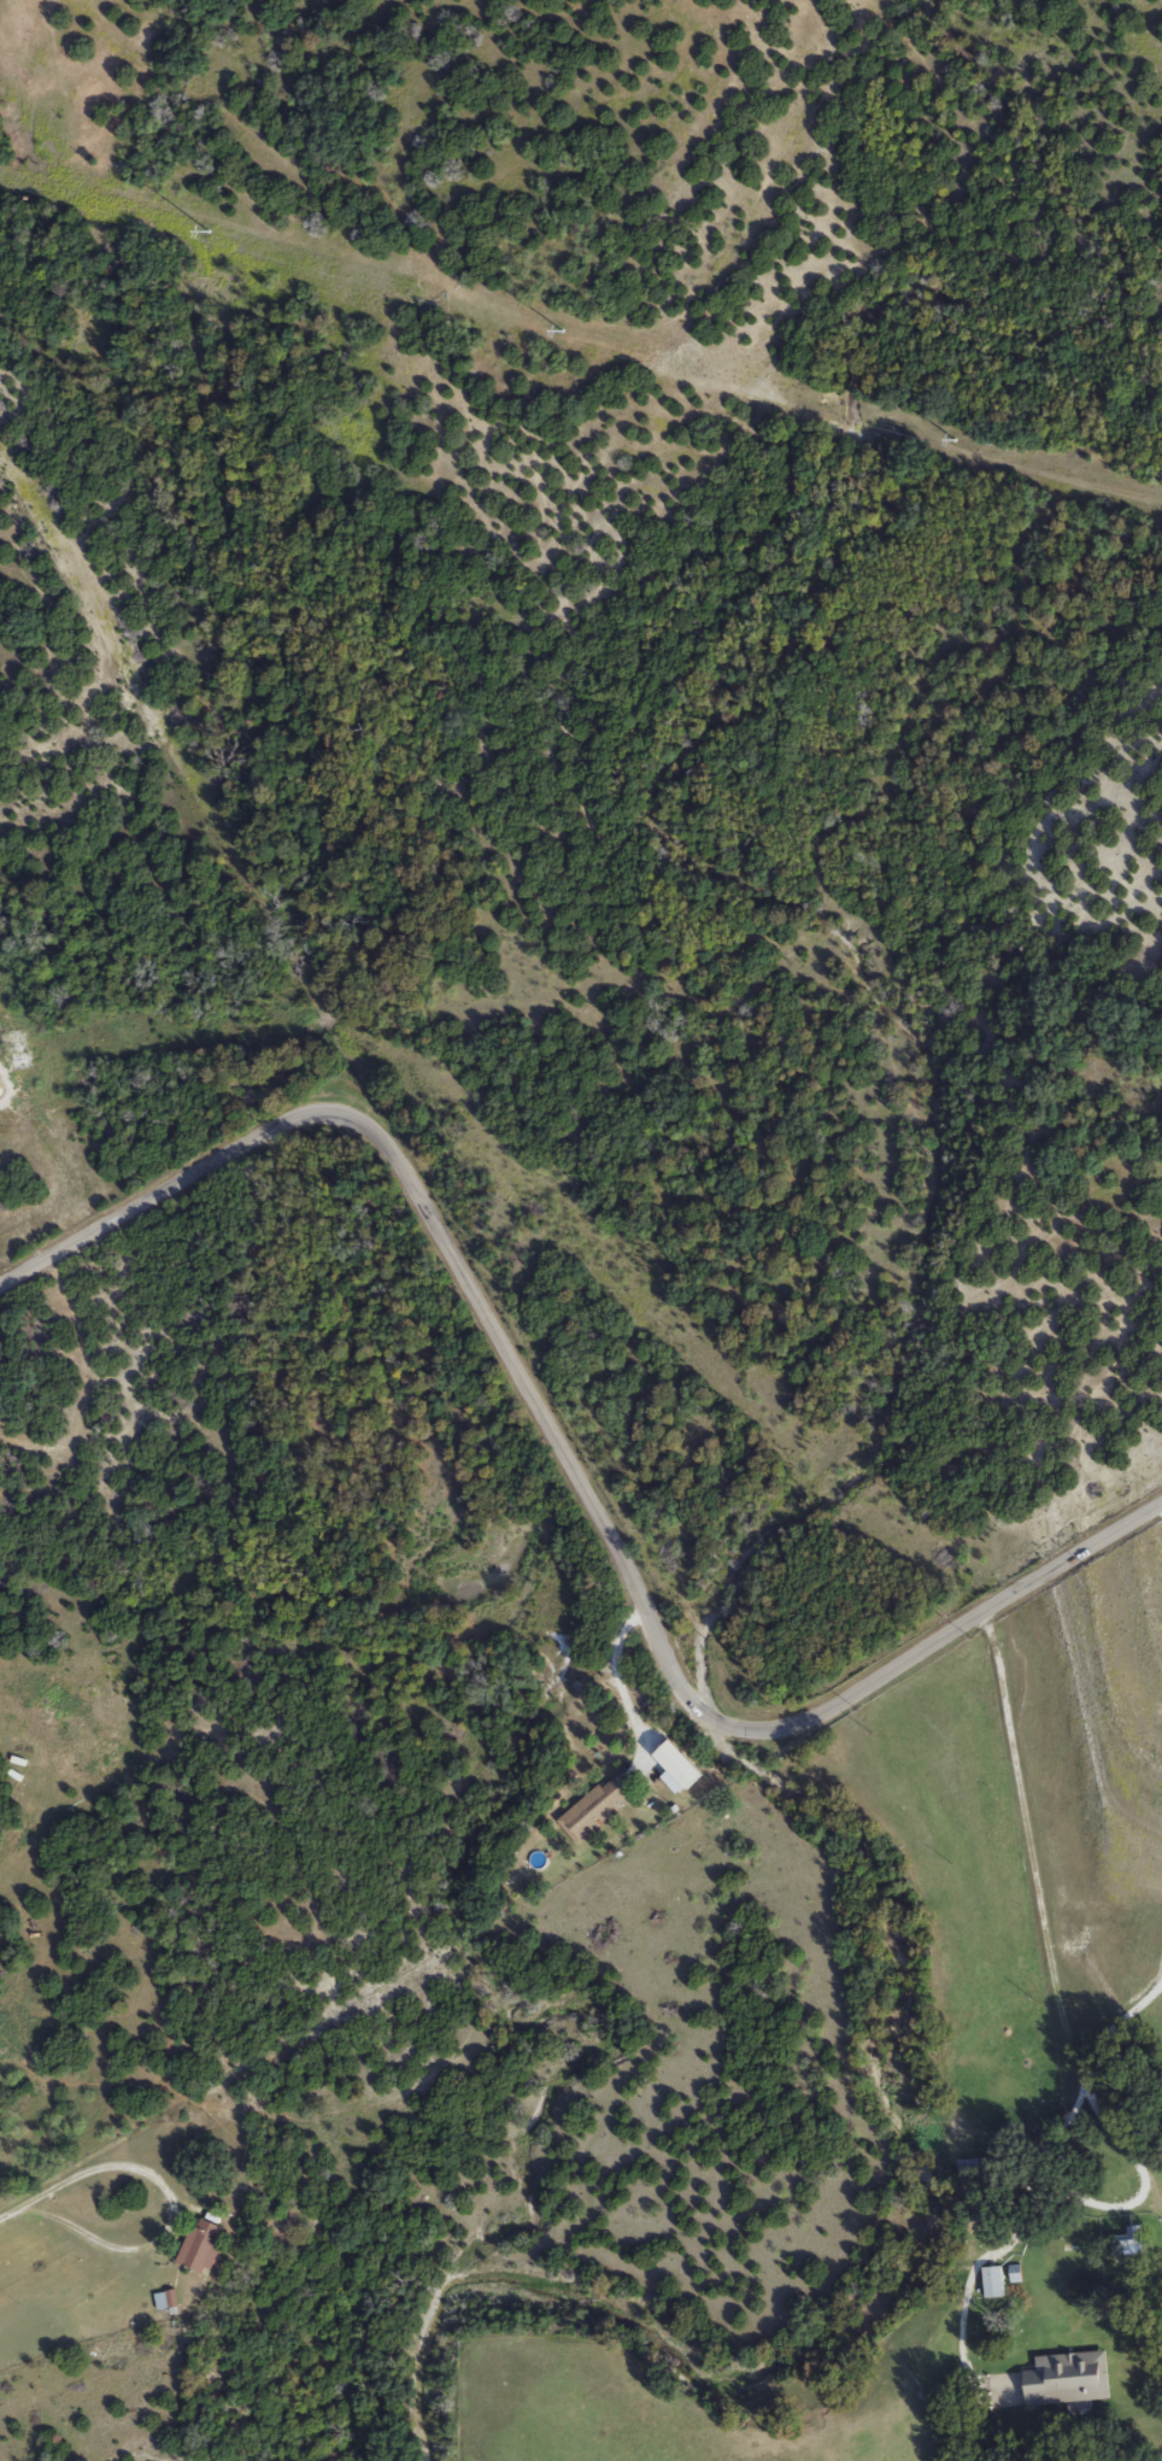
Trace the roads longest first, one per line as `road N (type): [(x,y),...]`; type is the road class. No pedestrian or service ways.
road 1 (tertiary): [(1161,1502),(805,1722),(738,1729),(698,1712),(529,1393),(366,1125),(321,1112),(286,1119),(0,1283)]
road 2 (residential): [(59,2221),(19,2209),(93,2169),(145,2172),(164,2188),(162,2227),(145,2244),(118,2246),(59,2221)]

